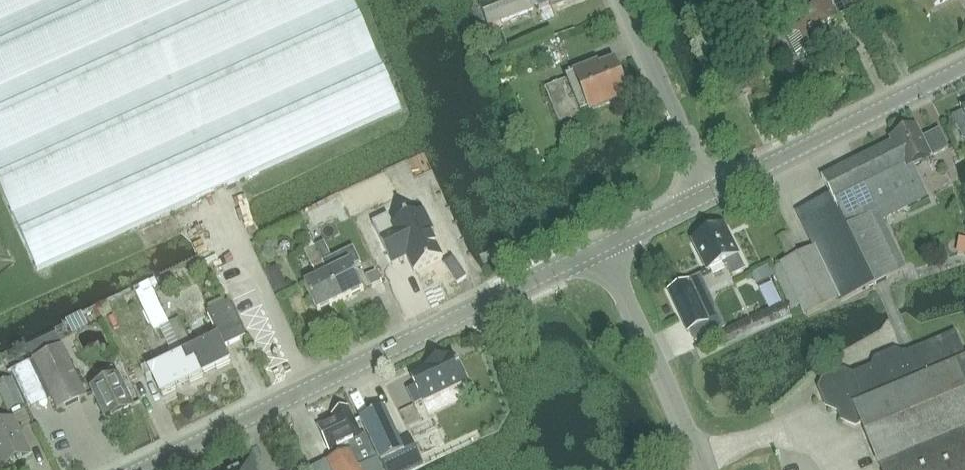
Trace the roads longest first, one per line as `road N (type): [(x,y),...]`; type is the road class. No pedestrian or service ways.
road 1 (tertiary): [(150,469),(601,249)]
road 2 (tertiary): [(710,196),(964,68)]
road 3 (unclassified): [(697,469),(601,249)]
road 4 (unclassified): [(710,196),(620,0)]
road 5 (tertiary): [(601,249),(710,196)]

